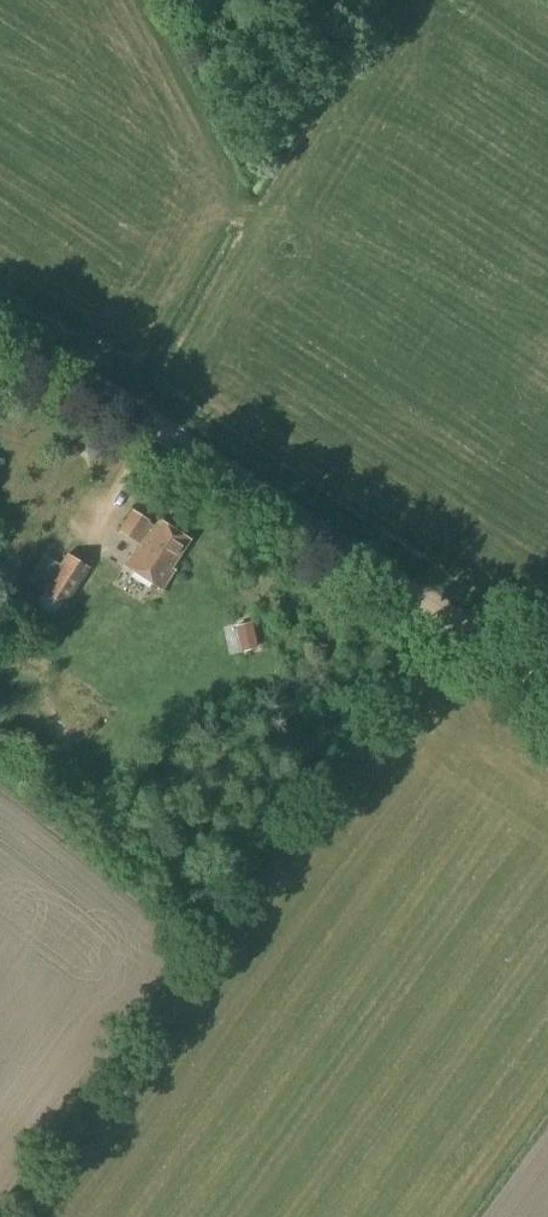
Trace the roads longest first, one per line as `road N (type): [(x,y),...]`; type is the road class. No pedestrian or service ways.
road 1 (track): [(0,1193),(439,606)]
road 2 (track): [(0,318),(547,678)]

